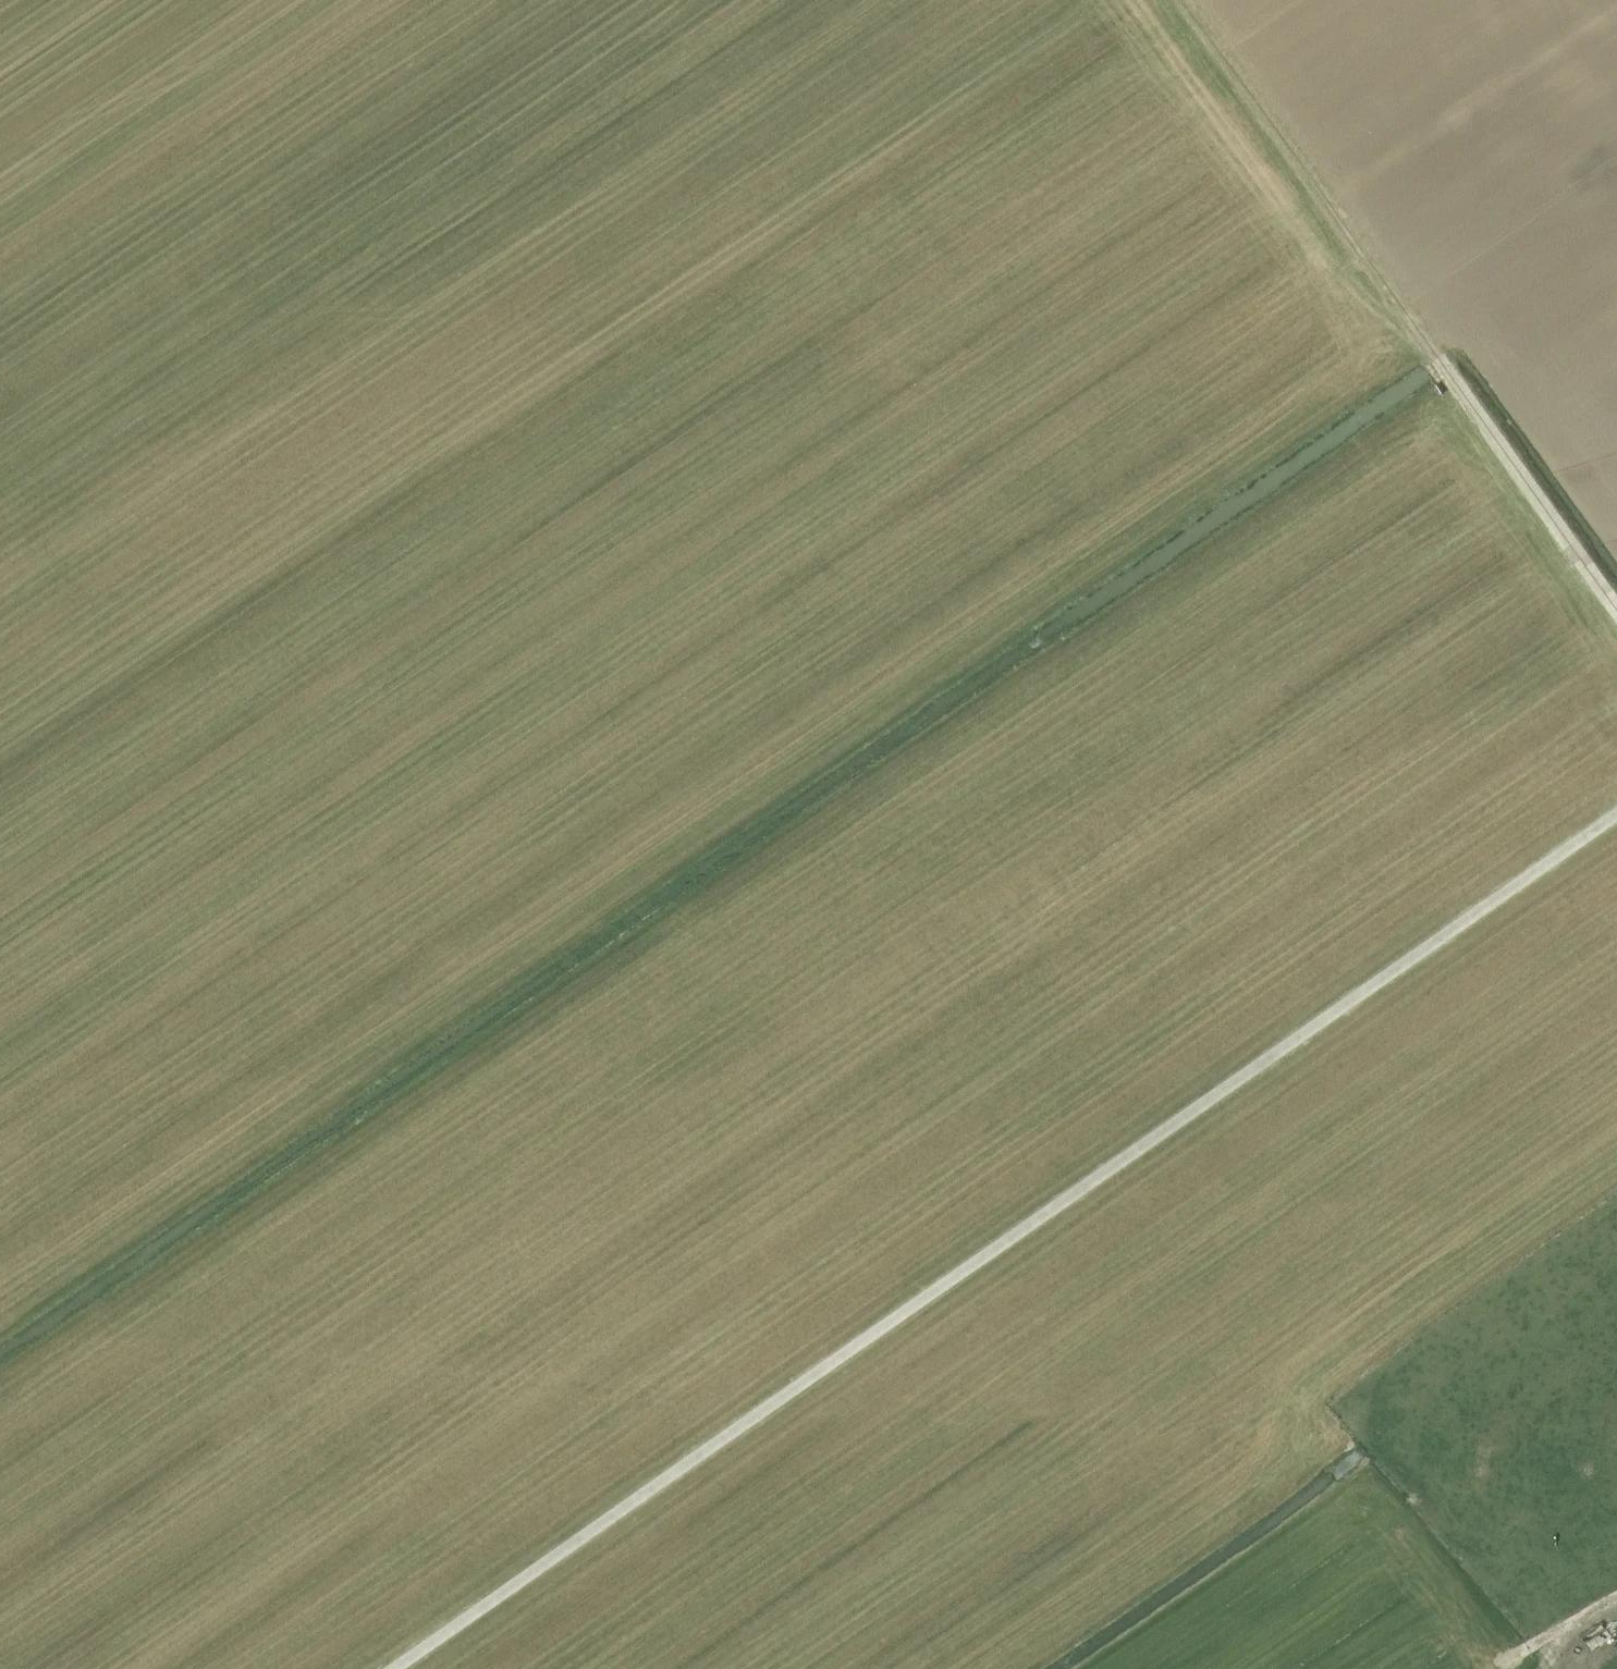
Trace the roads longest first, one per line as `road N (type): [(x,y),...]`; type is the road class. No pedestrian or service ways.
road 1 (track): [(397,1668),(1616,817)]
road 2 (track): [(1616,597),(1439,360),(1199,0)]
road 3 (track): [(1616,1598),(1510,1659)]

